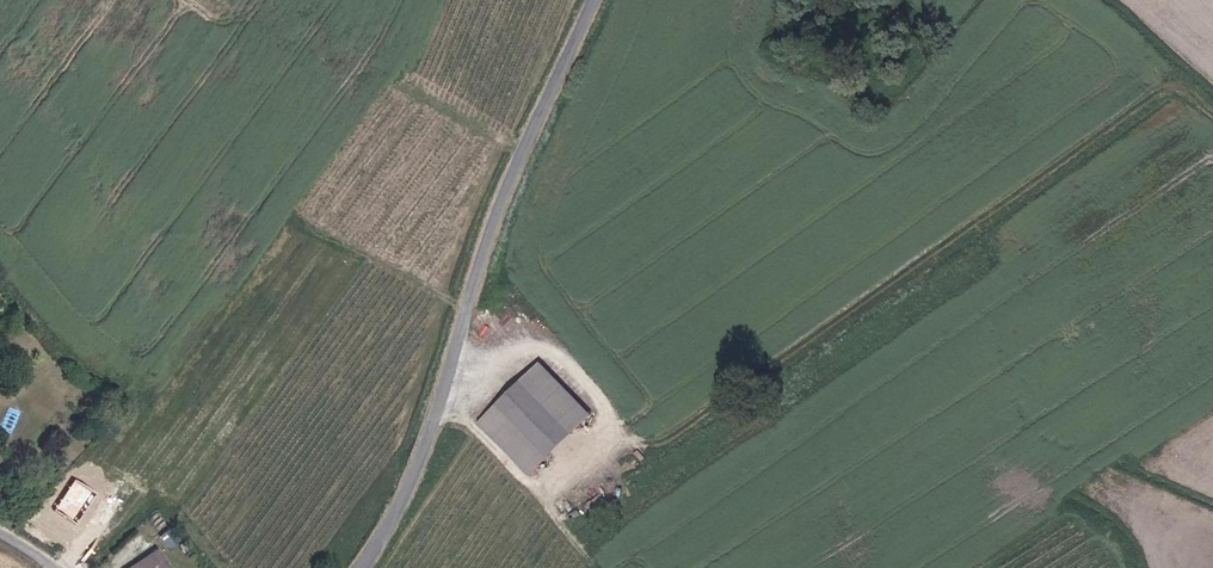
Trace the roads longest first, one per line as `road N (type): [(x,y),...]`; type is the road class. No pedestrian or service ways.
road 1 (tertiary): [(363,567),(410,487),(487,242),(596,0)]

